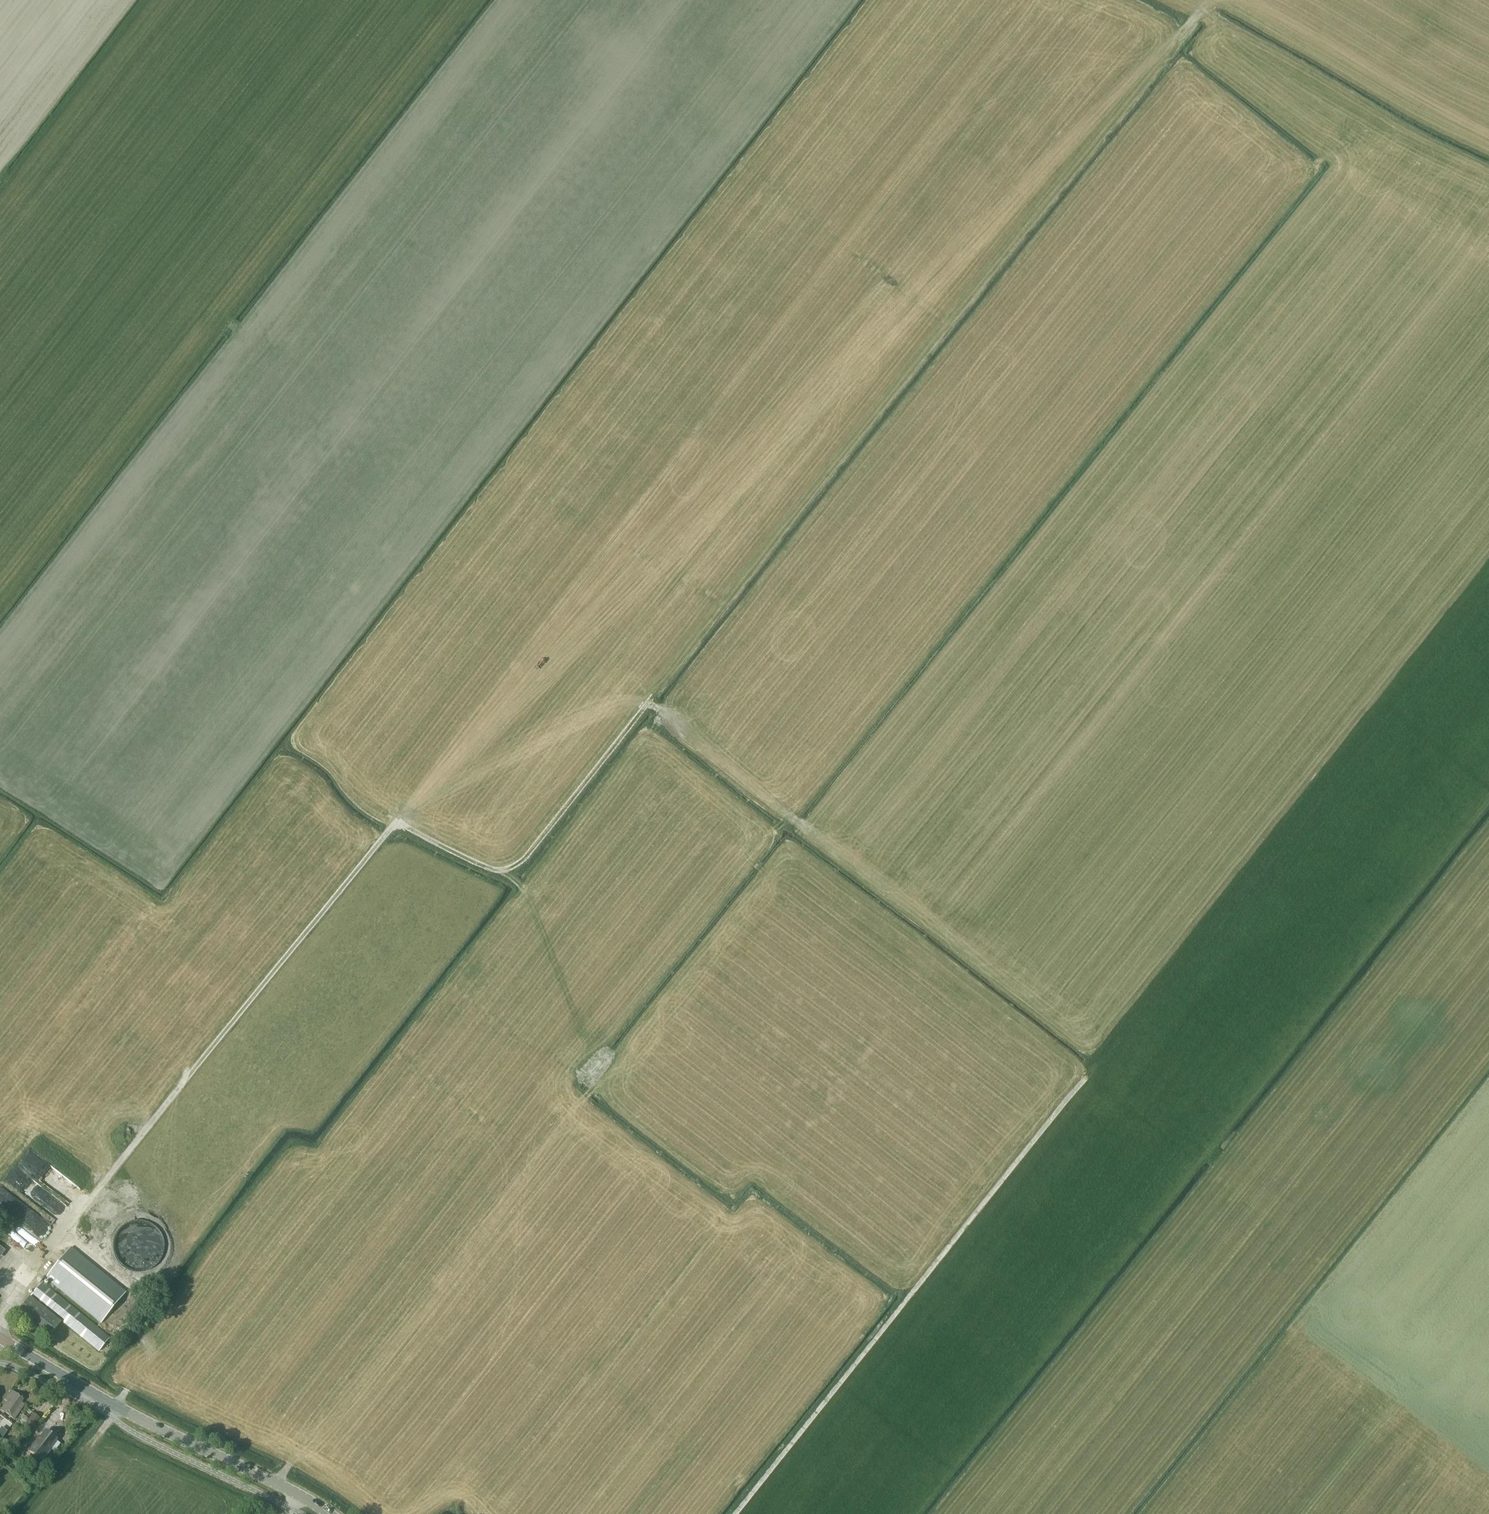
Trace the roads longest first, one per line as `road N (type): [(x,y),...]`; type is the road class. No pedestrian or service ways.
road 1 (secondary): [(329,1513),(0,1338)]

